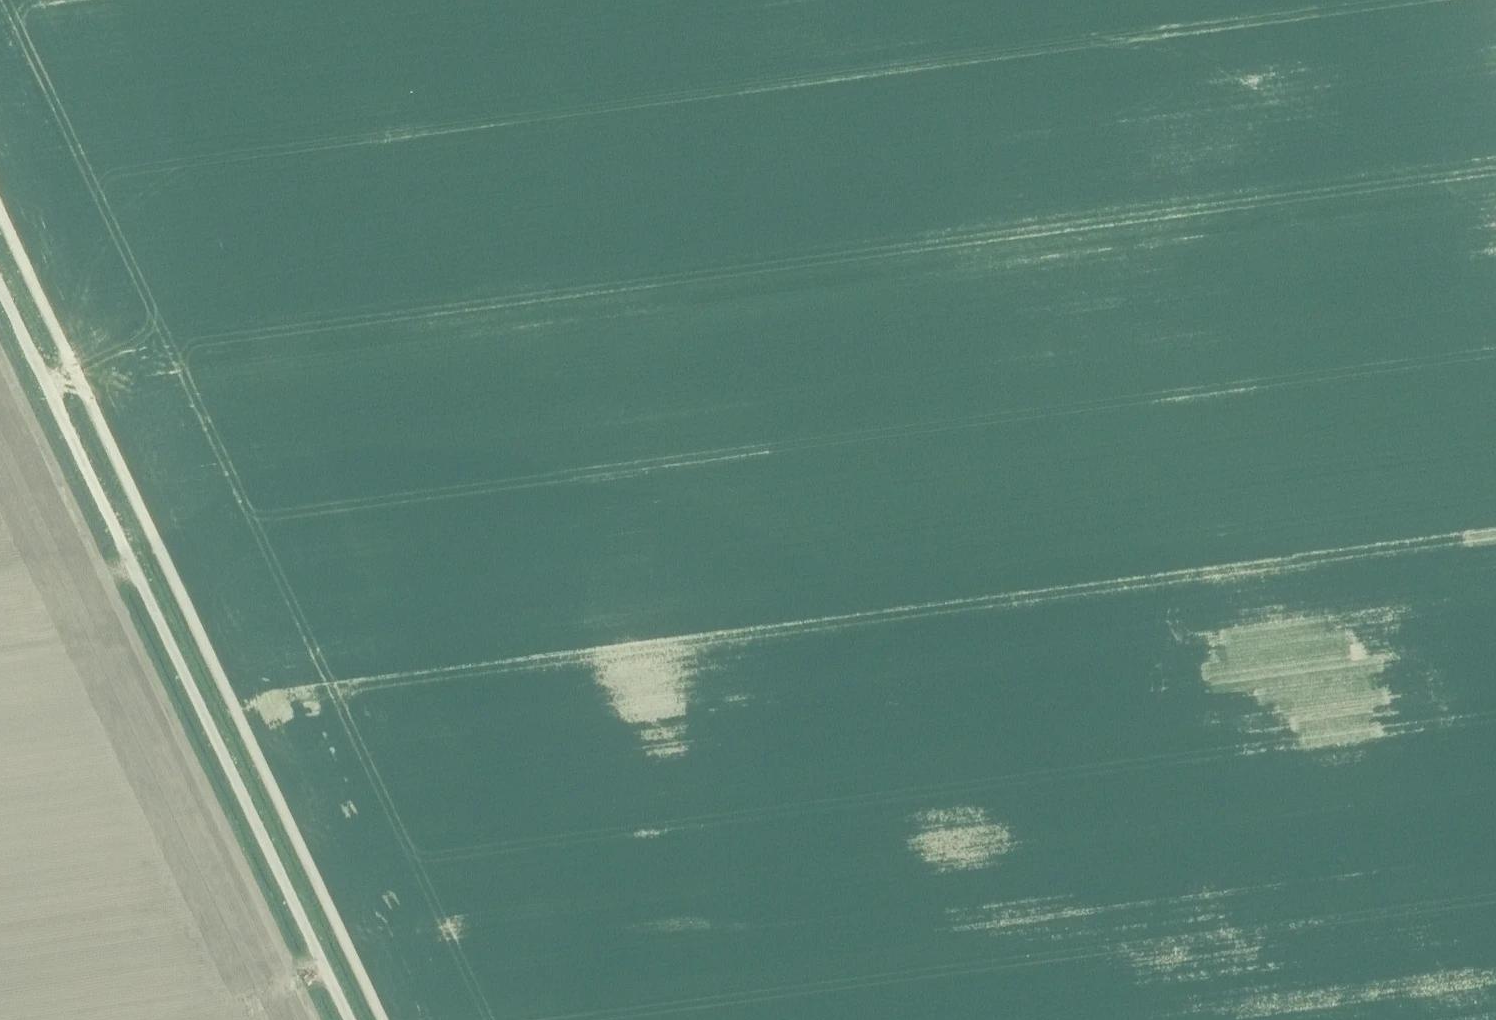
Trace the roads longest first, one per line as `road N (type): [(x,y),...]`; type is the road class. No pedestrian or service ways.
road 1 (unclassified): [(356,1019),(0,263)]

